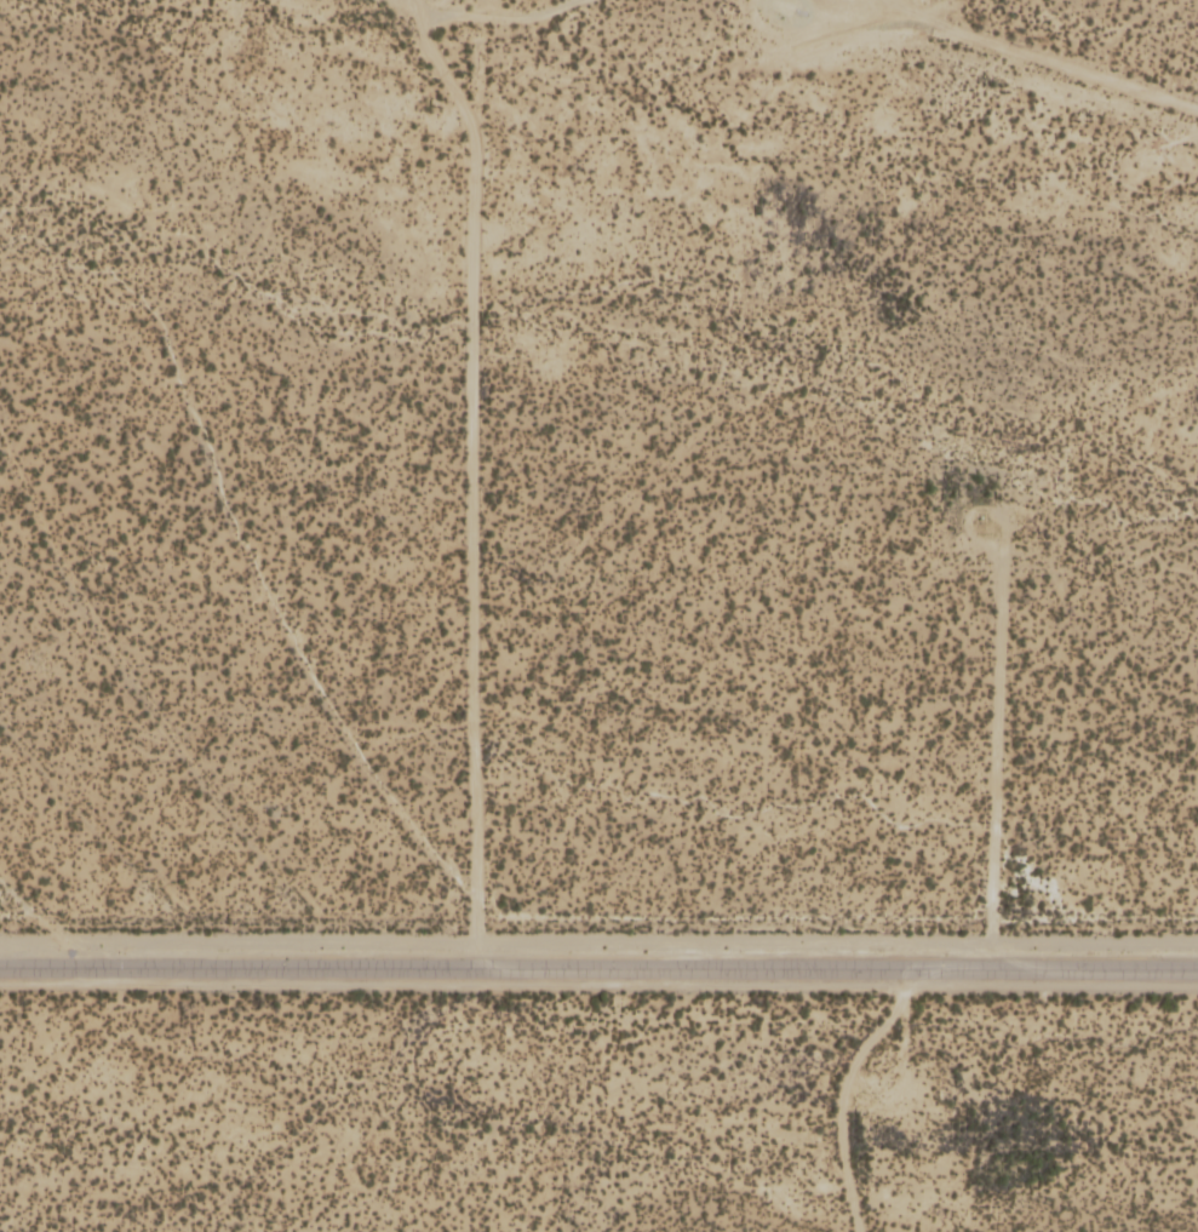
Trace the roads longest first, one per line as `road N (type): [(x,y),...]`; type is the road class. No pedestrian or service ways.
road 1 (track): [(1197,971),(0,973)]

